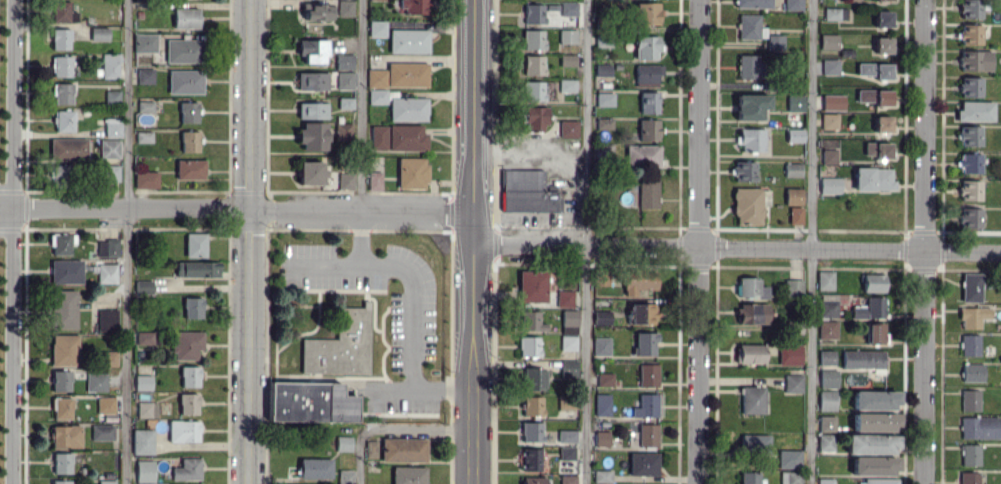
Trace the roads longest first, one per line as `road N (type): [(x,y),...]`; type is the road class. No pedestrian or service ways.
road 1 (residential): [(473,248),(1000,254)]
road 2 (secondary): [(475,0),(472,483)]
road 3 (residential): [(926,0),(924,483)]
road 4 (residential): [(17,483),(19,0)]
road 5 (tertiary): [(248,0),(246,483)]
road 6 (residential): [(700,0),(699,483)]
road 7 (residential): [(0,213),(474,219)]

